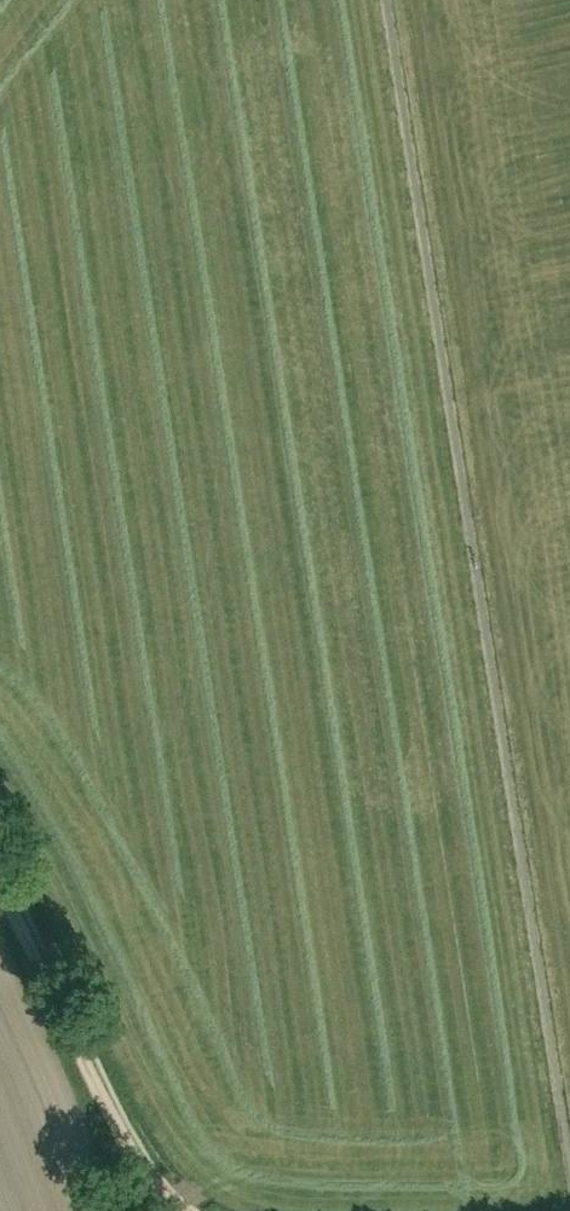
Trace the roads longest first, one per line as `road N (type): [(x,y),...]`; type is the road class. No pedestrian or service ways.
road 1 (track): [(180,1210),(127,1140),(0,898)]

